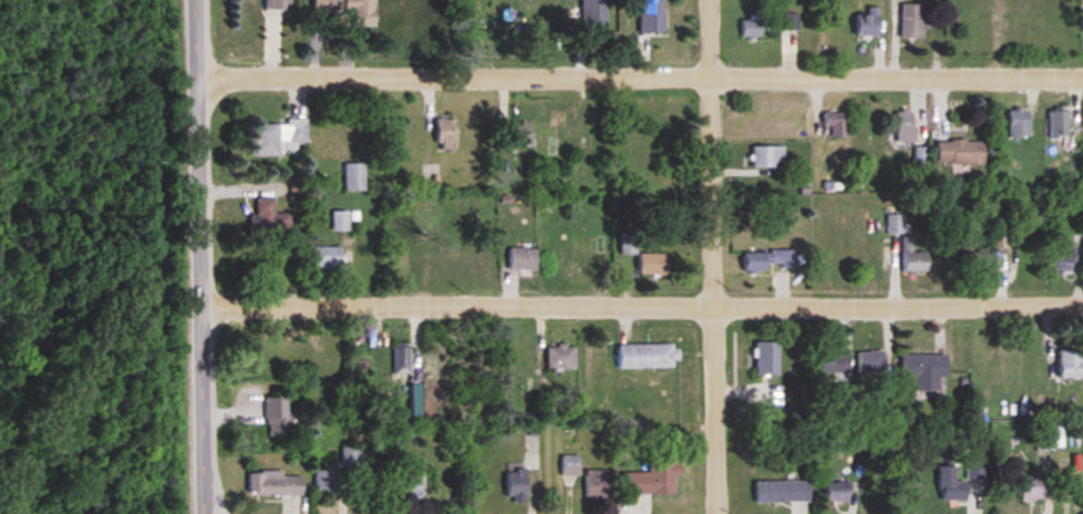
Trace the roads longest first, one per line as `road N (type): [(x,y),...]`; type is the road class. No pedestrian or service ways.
road 1 (residential): [(1082,75),(197,76)]
road 2 (residential): [(1082,305),(200,308)]
road 3 (tertiary): [(203,513),(194,0)]
road 4 (residential): [(714,513),(707,0)]

